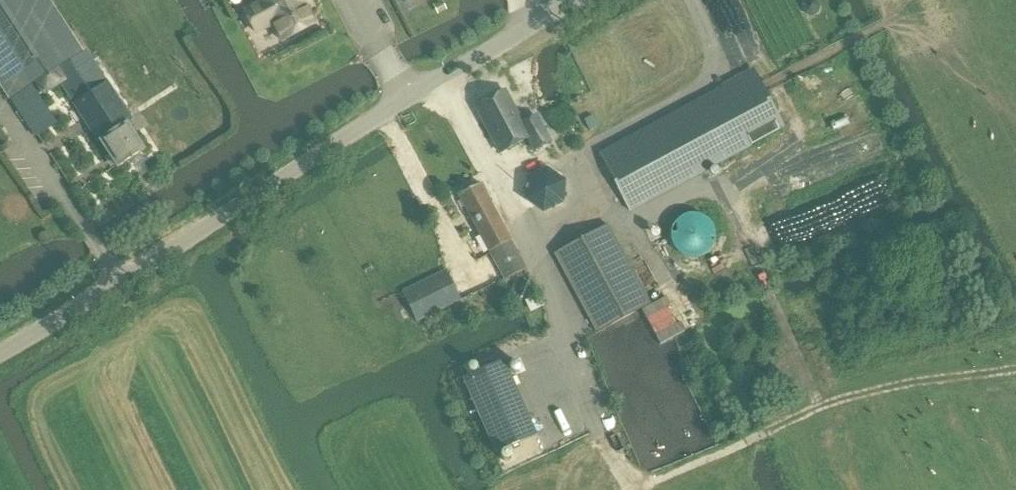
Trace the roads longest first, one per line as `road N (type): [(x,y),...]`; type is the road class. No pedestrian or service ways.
road 1 (unclassified): [(0,345),(573,0)]

